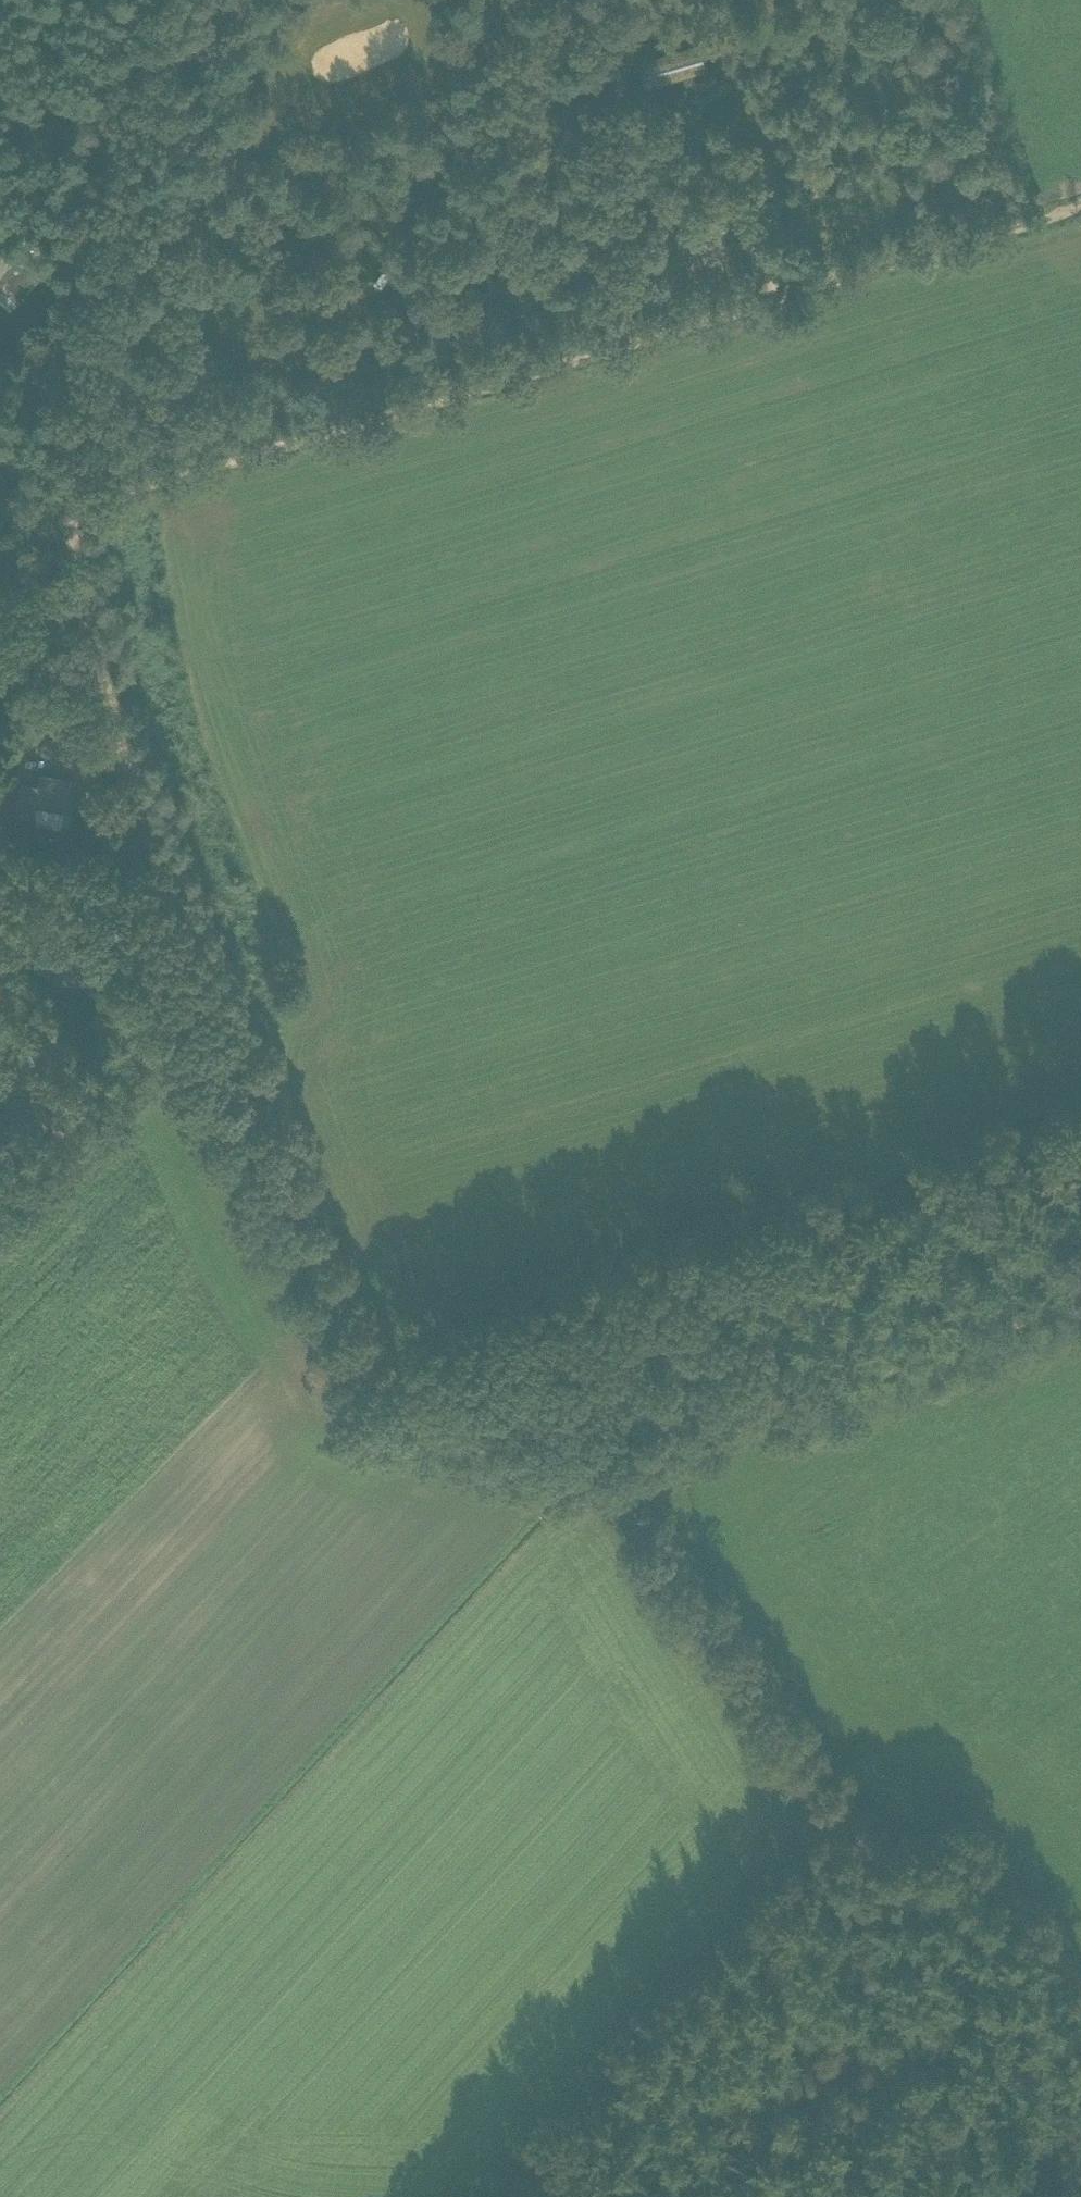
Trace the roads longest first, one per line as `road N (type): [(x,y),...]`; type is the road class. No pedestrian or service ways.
road 1 (track): [(214,993),(267,1148),(384,1393),(471,1332),(528,1310),(735,1266),(1080,1126)]
road 2 (track): [(75,516),(1080,208)]
road 3 (track): [(384,1393),(419,1422),(609,1473),(889,1914),(923,2158),(936,2196)]
road 4 (track): [(75,516),(76,273),(95,167),(154,0)]
road 5 (track): [(214,993),(197,917),(154,825),(109,682),(75,516)]
road 6 (track): [(0,1172),(181,1003),(214,993)]
road 7 (track): [(181,1003),(150,947),(142,905),(144,843),(154,825)]

